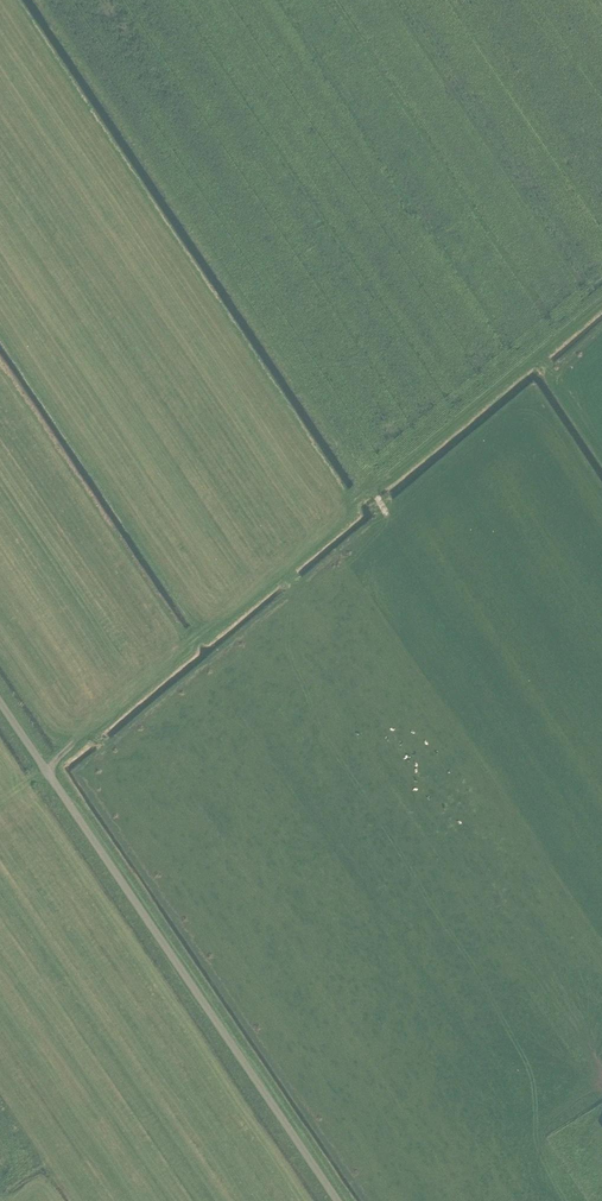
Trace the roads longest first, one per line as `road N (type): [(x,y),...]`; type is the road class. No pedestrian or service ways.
road 1 (unclassified): [(337,1200),(0,703)]

